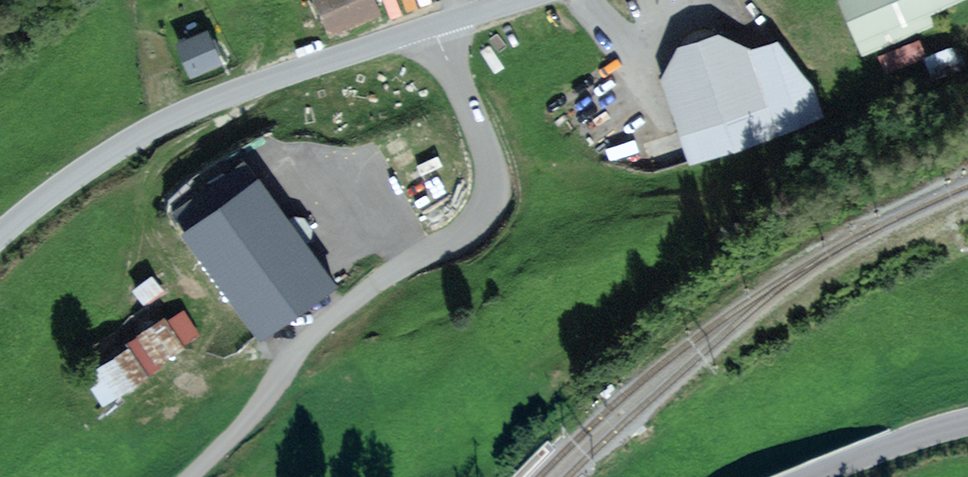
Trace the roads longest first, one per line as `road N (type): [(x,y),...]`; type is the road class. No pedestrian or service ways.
road 1 (residential): [(433,25),(485,149),(486,206),(471,228),(325,324),(189,476)]
road 2 (tertiary): [(433,25),(235,91),(151,129),(0,235)]
road 3 (tertiary): [(814,476),(967,423)]

